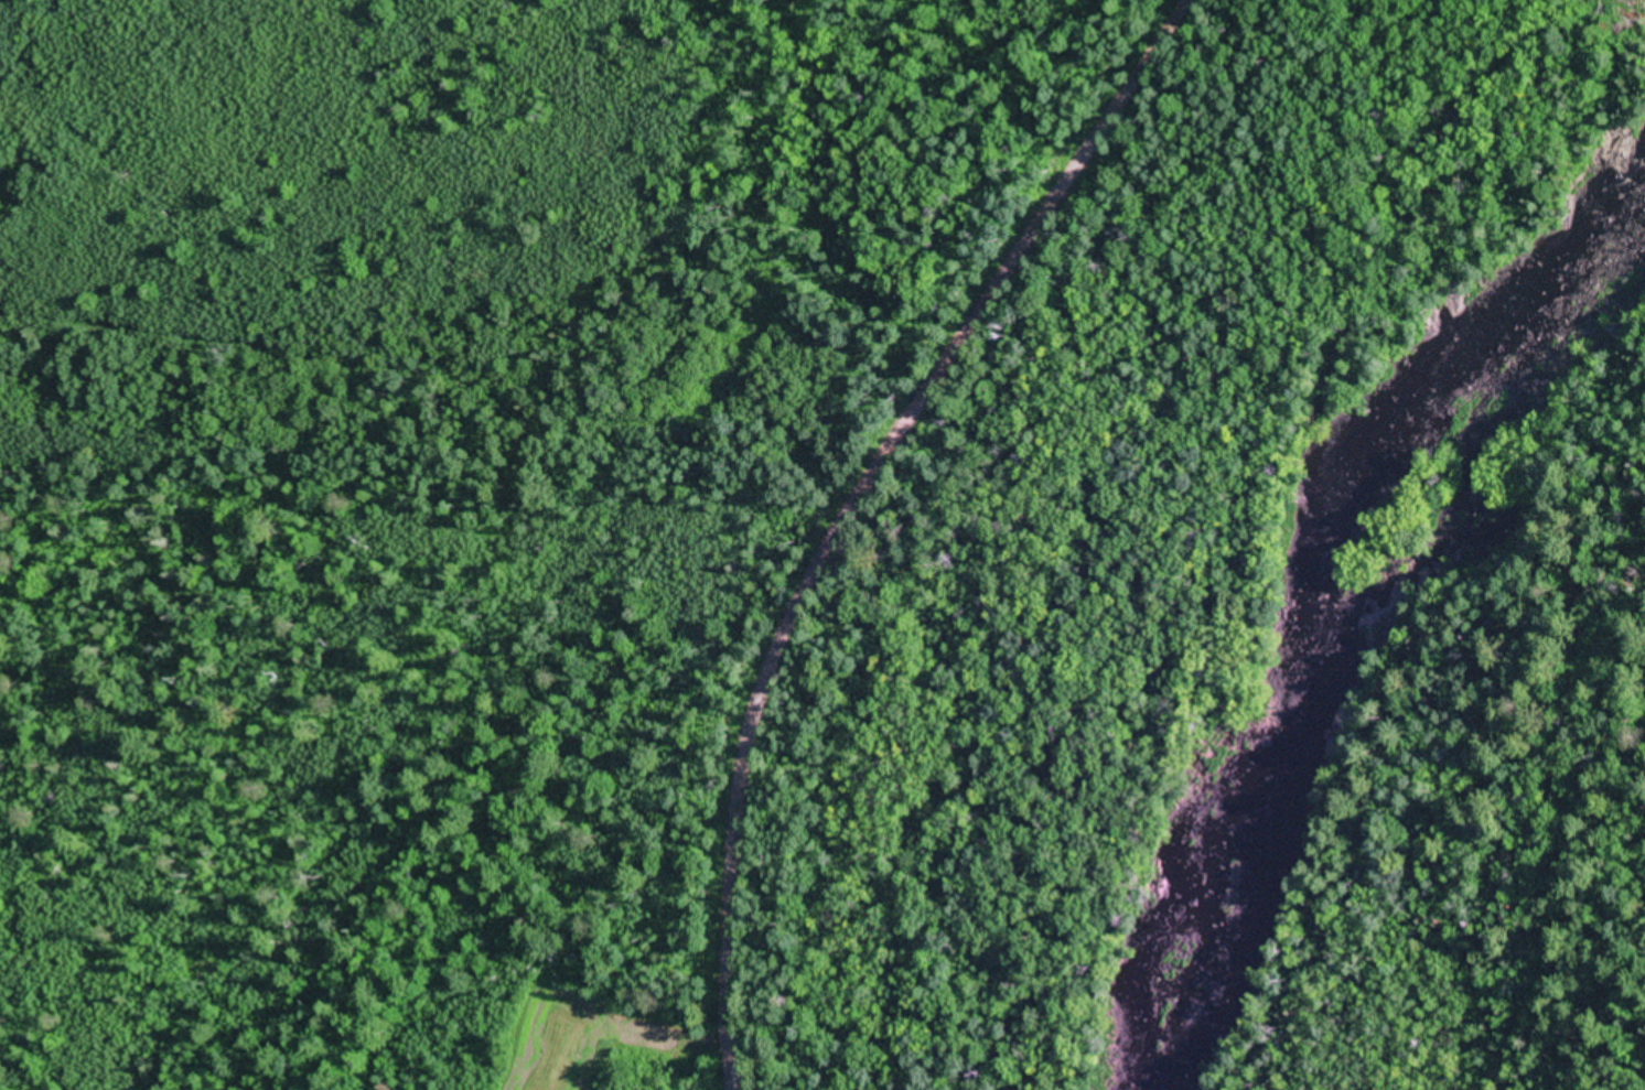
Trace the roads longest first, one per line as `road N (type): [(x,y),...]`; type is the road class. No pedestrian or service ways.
road 1 (residential): [(1154,0),(907,381),(746,731),(740,1060),(760,1089)]

